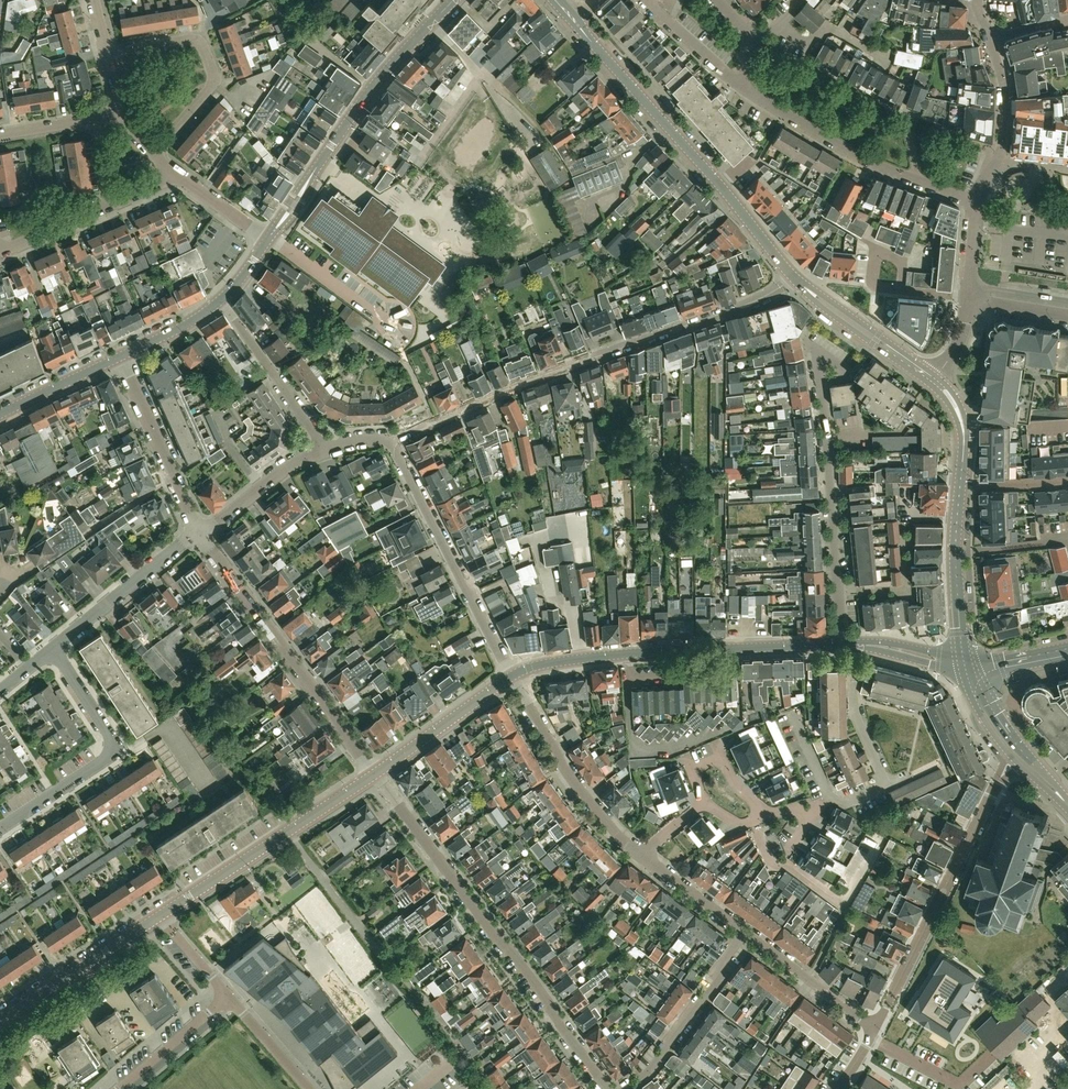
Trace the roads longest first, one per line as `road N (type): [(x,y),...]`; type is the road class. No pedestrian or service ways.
road 1 (residential): [(792,275),(737,308),(559,369),(391,440)]
road 2 (residential): [(608,1088),(375,773)]
road 3 (tertiary): [(792,275),(555,0)]
road 4 (tertiary): [(512,676),(590,657),(839,644)]
road 5 (residential): [(839,644),(817,360),(825,355),(845,370)]
road 6 (residential): [(875,1029),(1020,753)]
road 7 (tertiary): [(269,239),(346,124),(453,0)]
road 8 (residential): [(375,773),(199,534)]
road 9 (tertiary): [(969,664),(955,553),(964,426),(933,380)]
road 10 (residential): [(512,676),(391,440)]
road 11 (tertiary): [(161,916),(375,773)]
road 12 (unclassified): [(977,201),(853,153),(747,89)]
road 13 (residential): [(0,829),(113,749),(52,649)]
road 14 (unclassified): [(154,152),(212,85),(203,47),(185,39),(108,53)]
road 15 (residential): [(641,854),(575,783),(512,676)]
road 16 (residential): [(824,802),(877,791),(884,777),(855,713),(853,645)]
road 17 (residential): [(626,1088),(654,1066),(743,932)]
road 18 (residential): [(199,534),(119,357)]
road 19 (tertiary): [(0,1024),(161,916)]
road 20 (residential): [(199,534),(52,649)]
road 21 (residential): [(327,449),(220,299)]
road 22 (tertiary): [(933,380),(792,275)]
road 23 (tertiary): [(375,773),(512,676)]
road 24 (residential): [(327,449),(285,469),(199,534)]
road 25 (residential): [(704,802),(690,767),(722,753),(736,785),(768,814)]
road 26 (residential): [(118,1088),(226,997)]
road 27 (tertiary): [(0,415),(119,357)]
road 28 (unclassified): [(747,89),(654,0)]
road 29 (residential): [(743,932),(641,854)]
road 30 (residential): [(226,997),(309,1088)]
road 31 (residential): [(846,907),(772,862),(756,830)]

